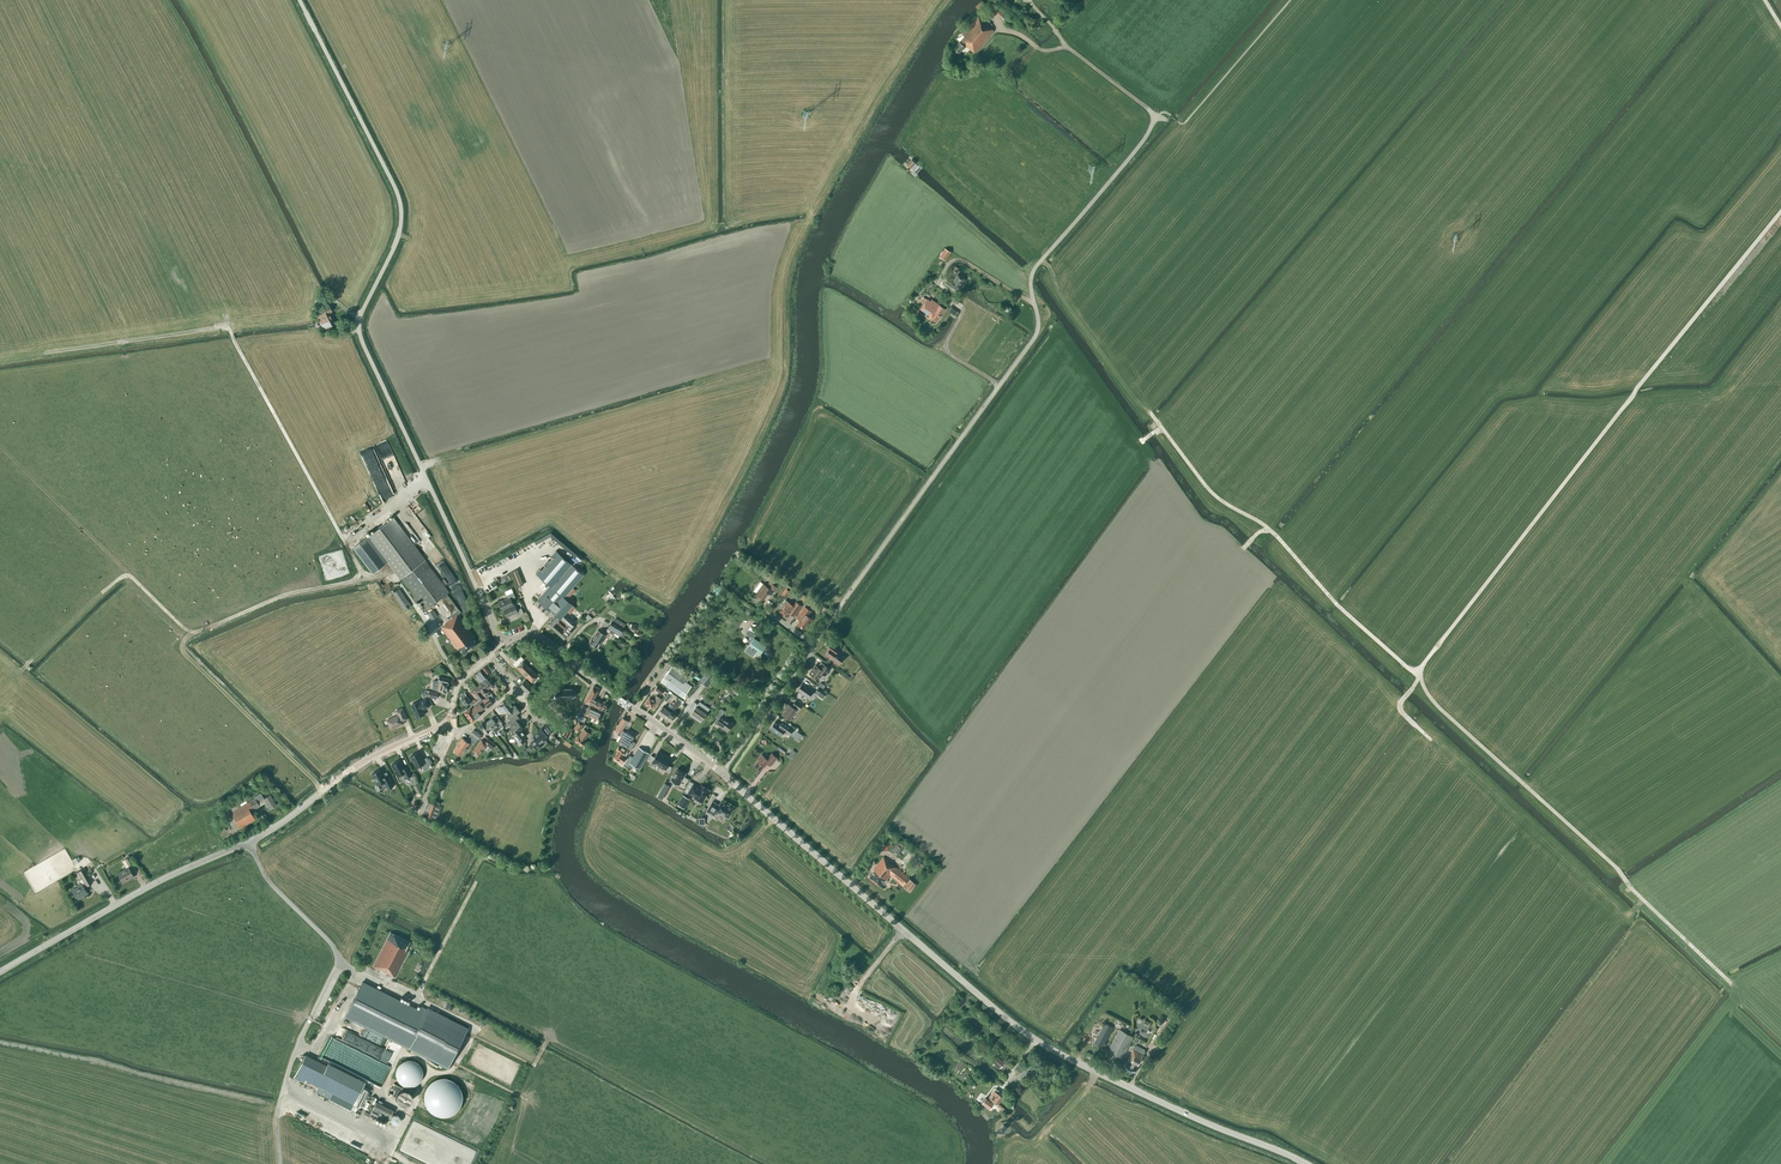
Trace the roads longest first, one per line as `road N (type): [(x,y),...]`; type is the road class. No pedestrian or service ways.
road 1 (track): [(1780,219),(1417,673),(1337,605),(1270,530),(1214,494),(1151,412)]
road 2 (tertiary): [(1307,1163),(1036,1040),(721,773)]
road 3 (unclassified): [(299,0),(401,206),(399,237),(359,319),(361,338),(504,644)]
road 4 (unclassified): [(812,646),(1037,333),(1037,266),(1140,145),(1155,120),(1148,109)]
road 5 (track): [(366,580),(229,326),(0,359)]
road 6 (tertiary): [(0,972),(144,890),(263,834),(350,771),(451,716)]
road 7 (track): [(398,582),(385,577),(285,595),(195,632),(122,577),(21,670)]
road 8 (track): [(1421,678),(1436,704),(1628,882)]
road 9 (track): [(1038,320),(1052,320),(1143,442)]
road 10 (unclassified): [(721,773),(812,646)]
road 11 (track): [(1032,276),(917,183)]
road 12 (track): [(1039,49),(1066,48),(1148,109)]

